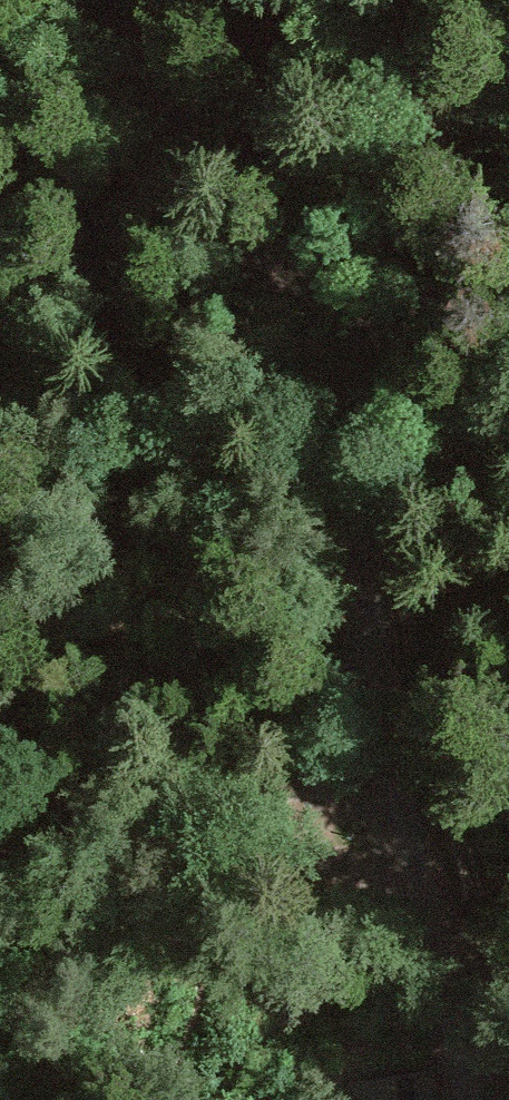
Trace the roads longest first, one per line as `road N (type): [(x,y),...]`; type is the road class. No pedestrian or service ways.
road 1 (unclassified): [(6,0),(147,122),(234,232),(339,415),(403,797),(474,1099)]
road 2 (track): [(339,415),(393,0)]
road 3 (track): [(0,867),(198,824),(403,797)]

